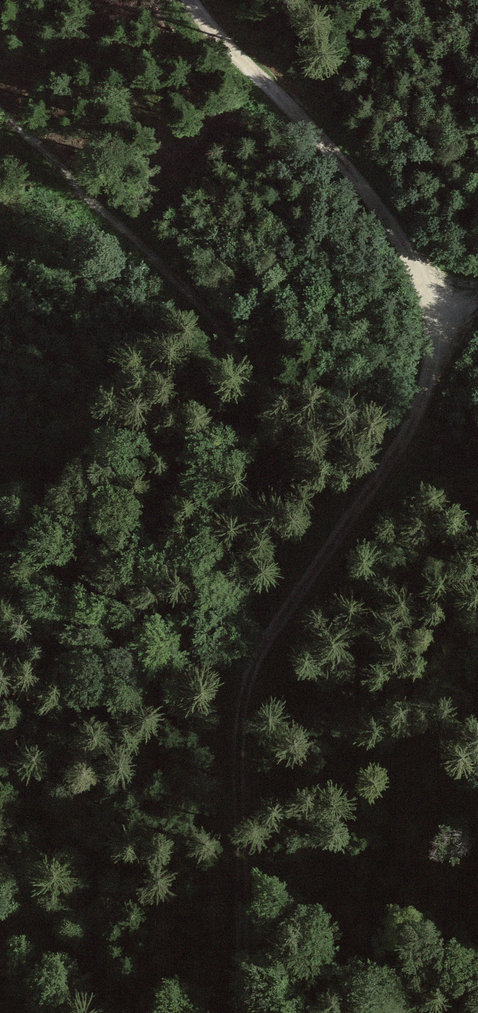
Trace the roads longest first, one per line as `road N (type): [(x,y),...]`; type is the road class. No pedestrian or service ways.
road 1 (track): [(188,0),(325,143),(396,238),(431,327),(423,380),(404,425),(302,586),(239,706),(242,1012)]
road 2 (track): [(239,706),(254,443),(245,371),(204,305),(0,112)]

